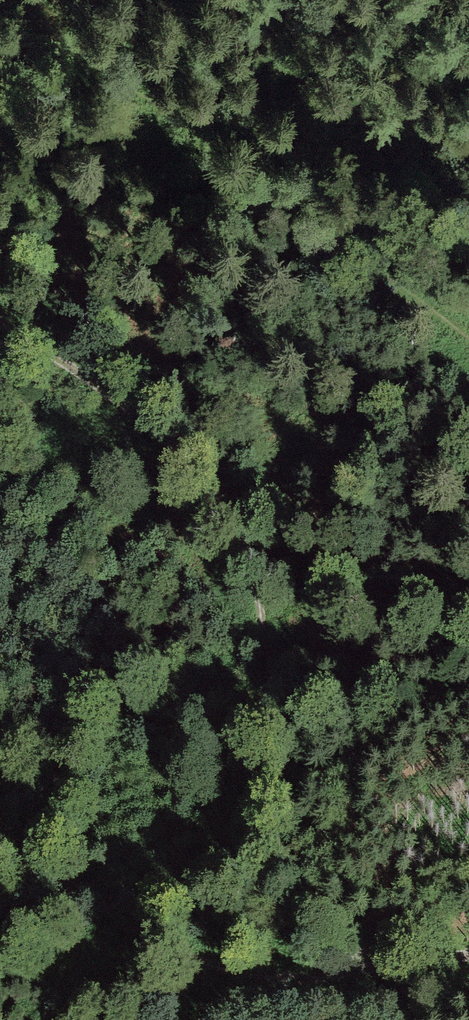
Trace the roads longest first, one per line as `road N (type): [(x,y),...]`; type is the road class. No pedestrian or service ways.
road 1 (track): [(0,318),(180,445),(233,502),(262,597),(300,853),(371,971)]
road 2 (track): [(468,344),(434,310),(6,0)]
road 3 (track): [(468,957),(283,979),(191,963),(0,835)]

